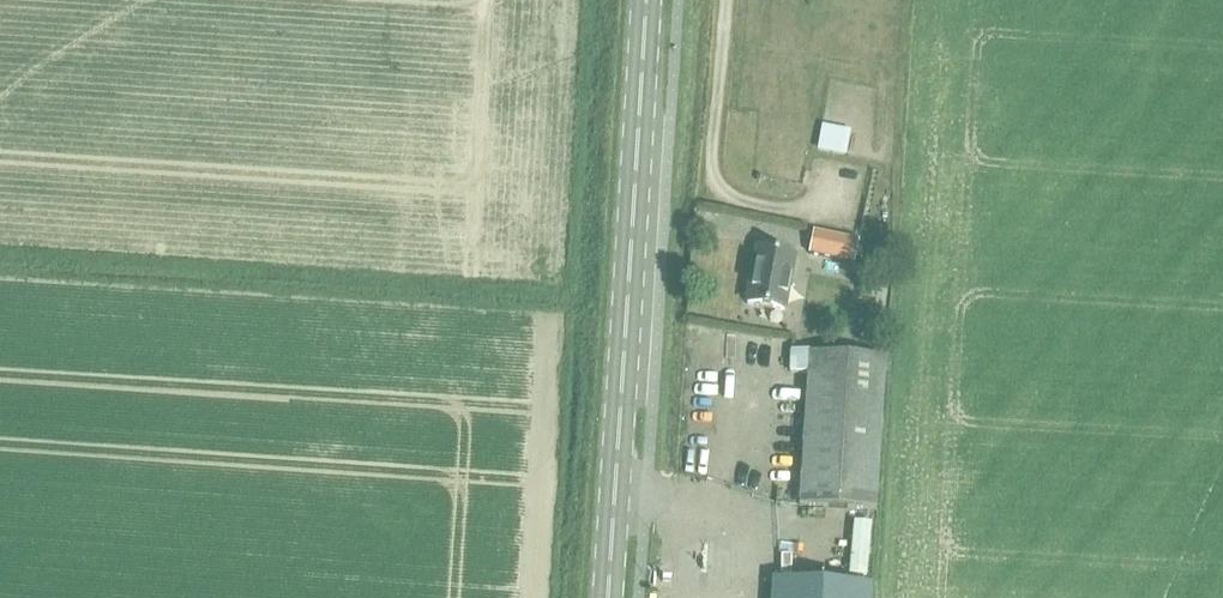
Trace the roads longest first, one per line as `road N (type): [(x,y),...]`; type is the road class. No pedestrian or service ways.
road 1 (secondary): [(605,597),(644,0)]

